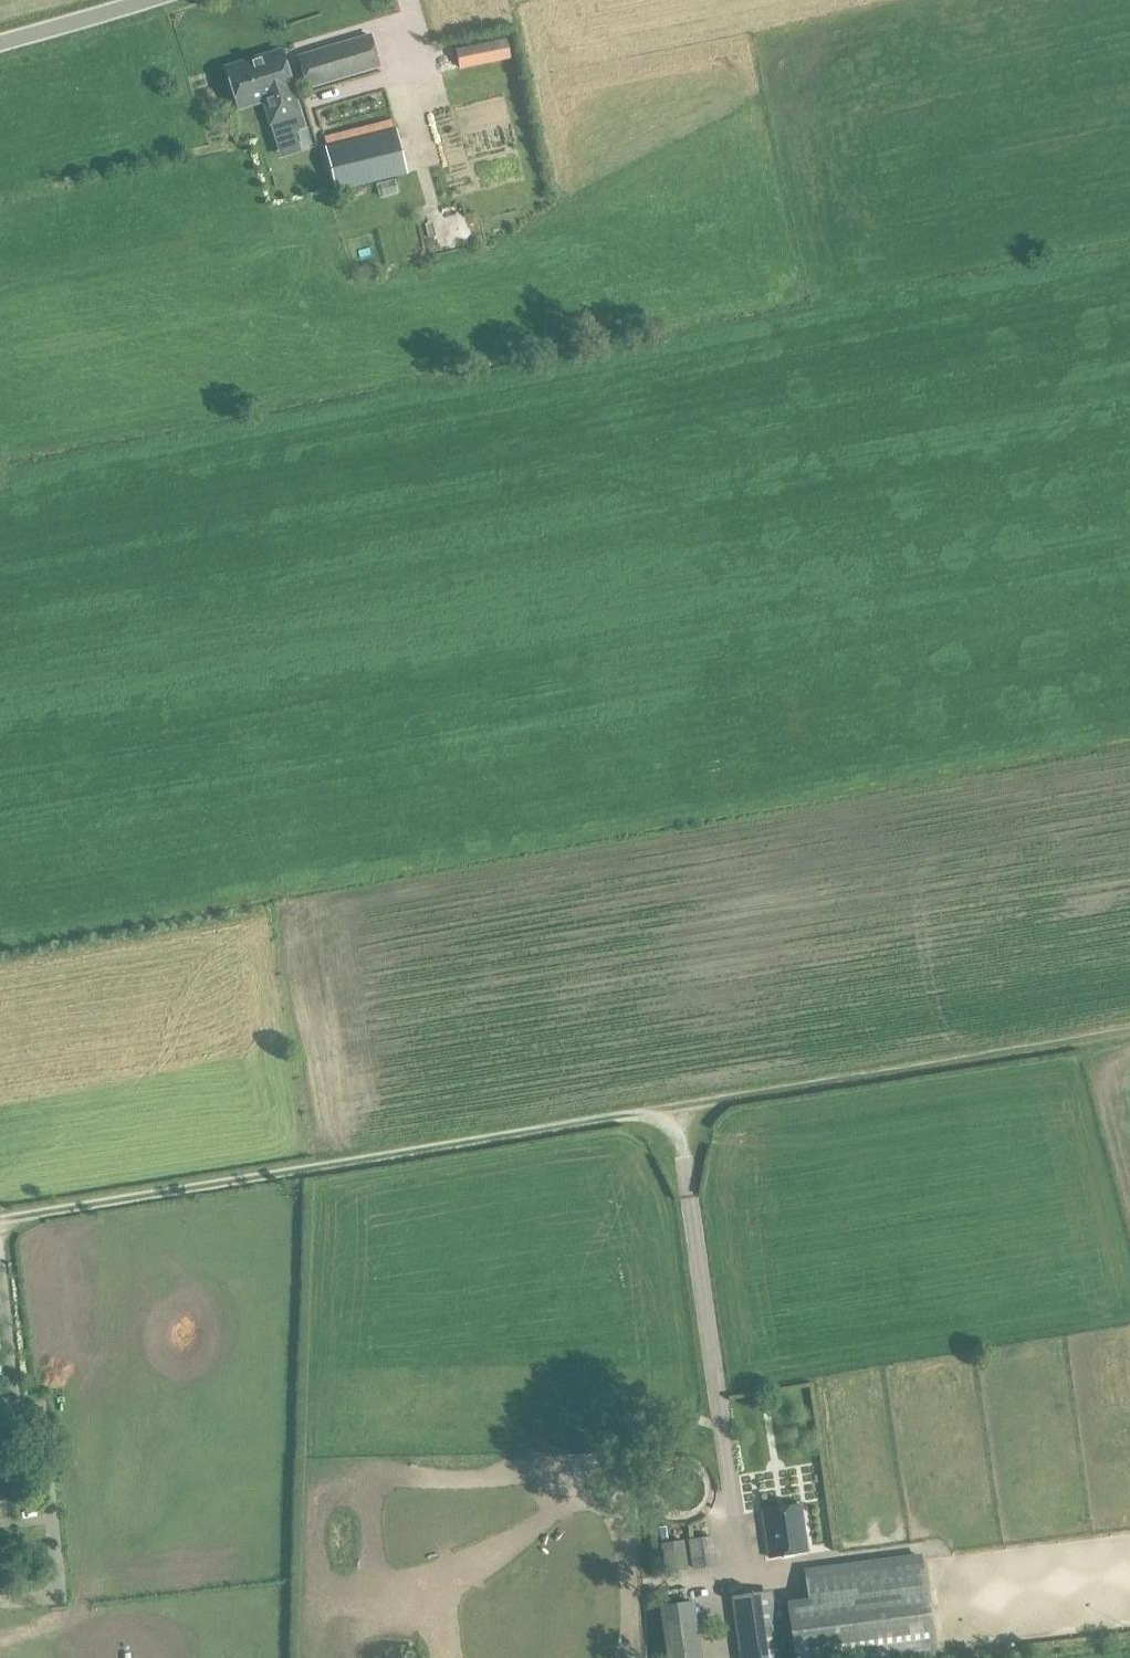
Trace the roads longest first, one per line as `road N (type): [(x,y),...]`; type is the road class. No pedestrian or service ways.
road 1 (track): [(1129,1032),(0,1221)]
road 2 (unclassified): [(0,42),(140,0)]

